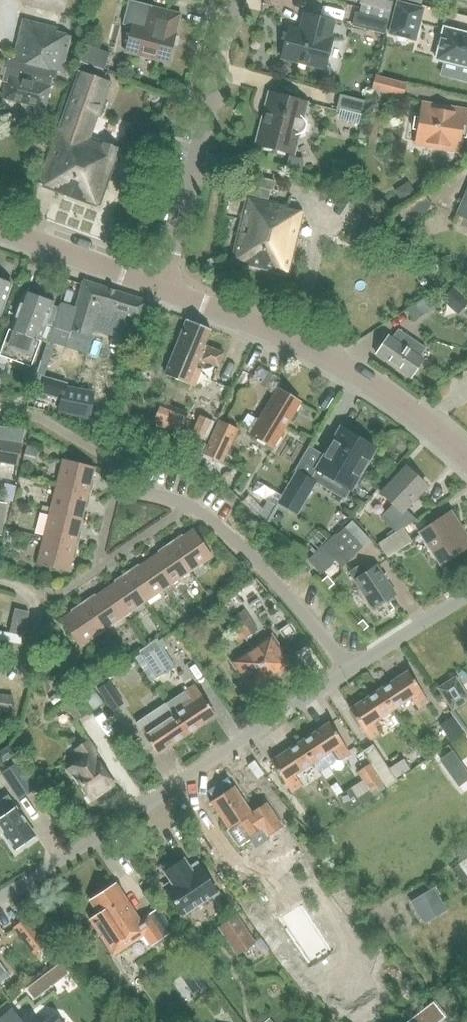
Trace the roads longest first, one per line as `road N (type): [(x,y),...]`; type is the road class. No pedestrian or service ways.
road 1 (residential): [(347,671),(0,898)]
road 2 (tertiary): [(466,460),(352,371),(162,288)]
road 3 (residential): [(347,671),(280,587),(209,519),(153,494),(117,489)]
road 4 (residential): [(162,288),(237,0)]
road 5 (tertiary): [(162,288),(0,229)]
road 6 (residential): [(347,671),(466,596)]

